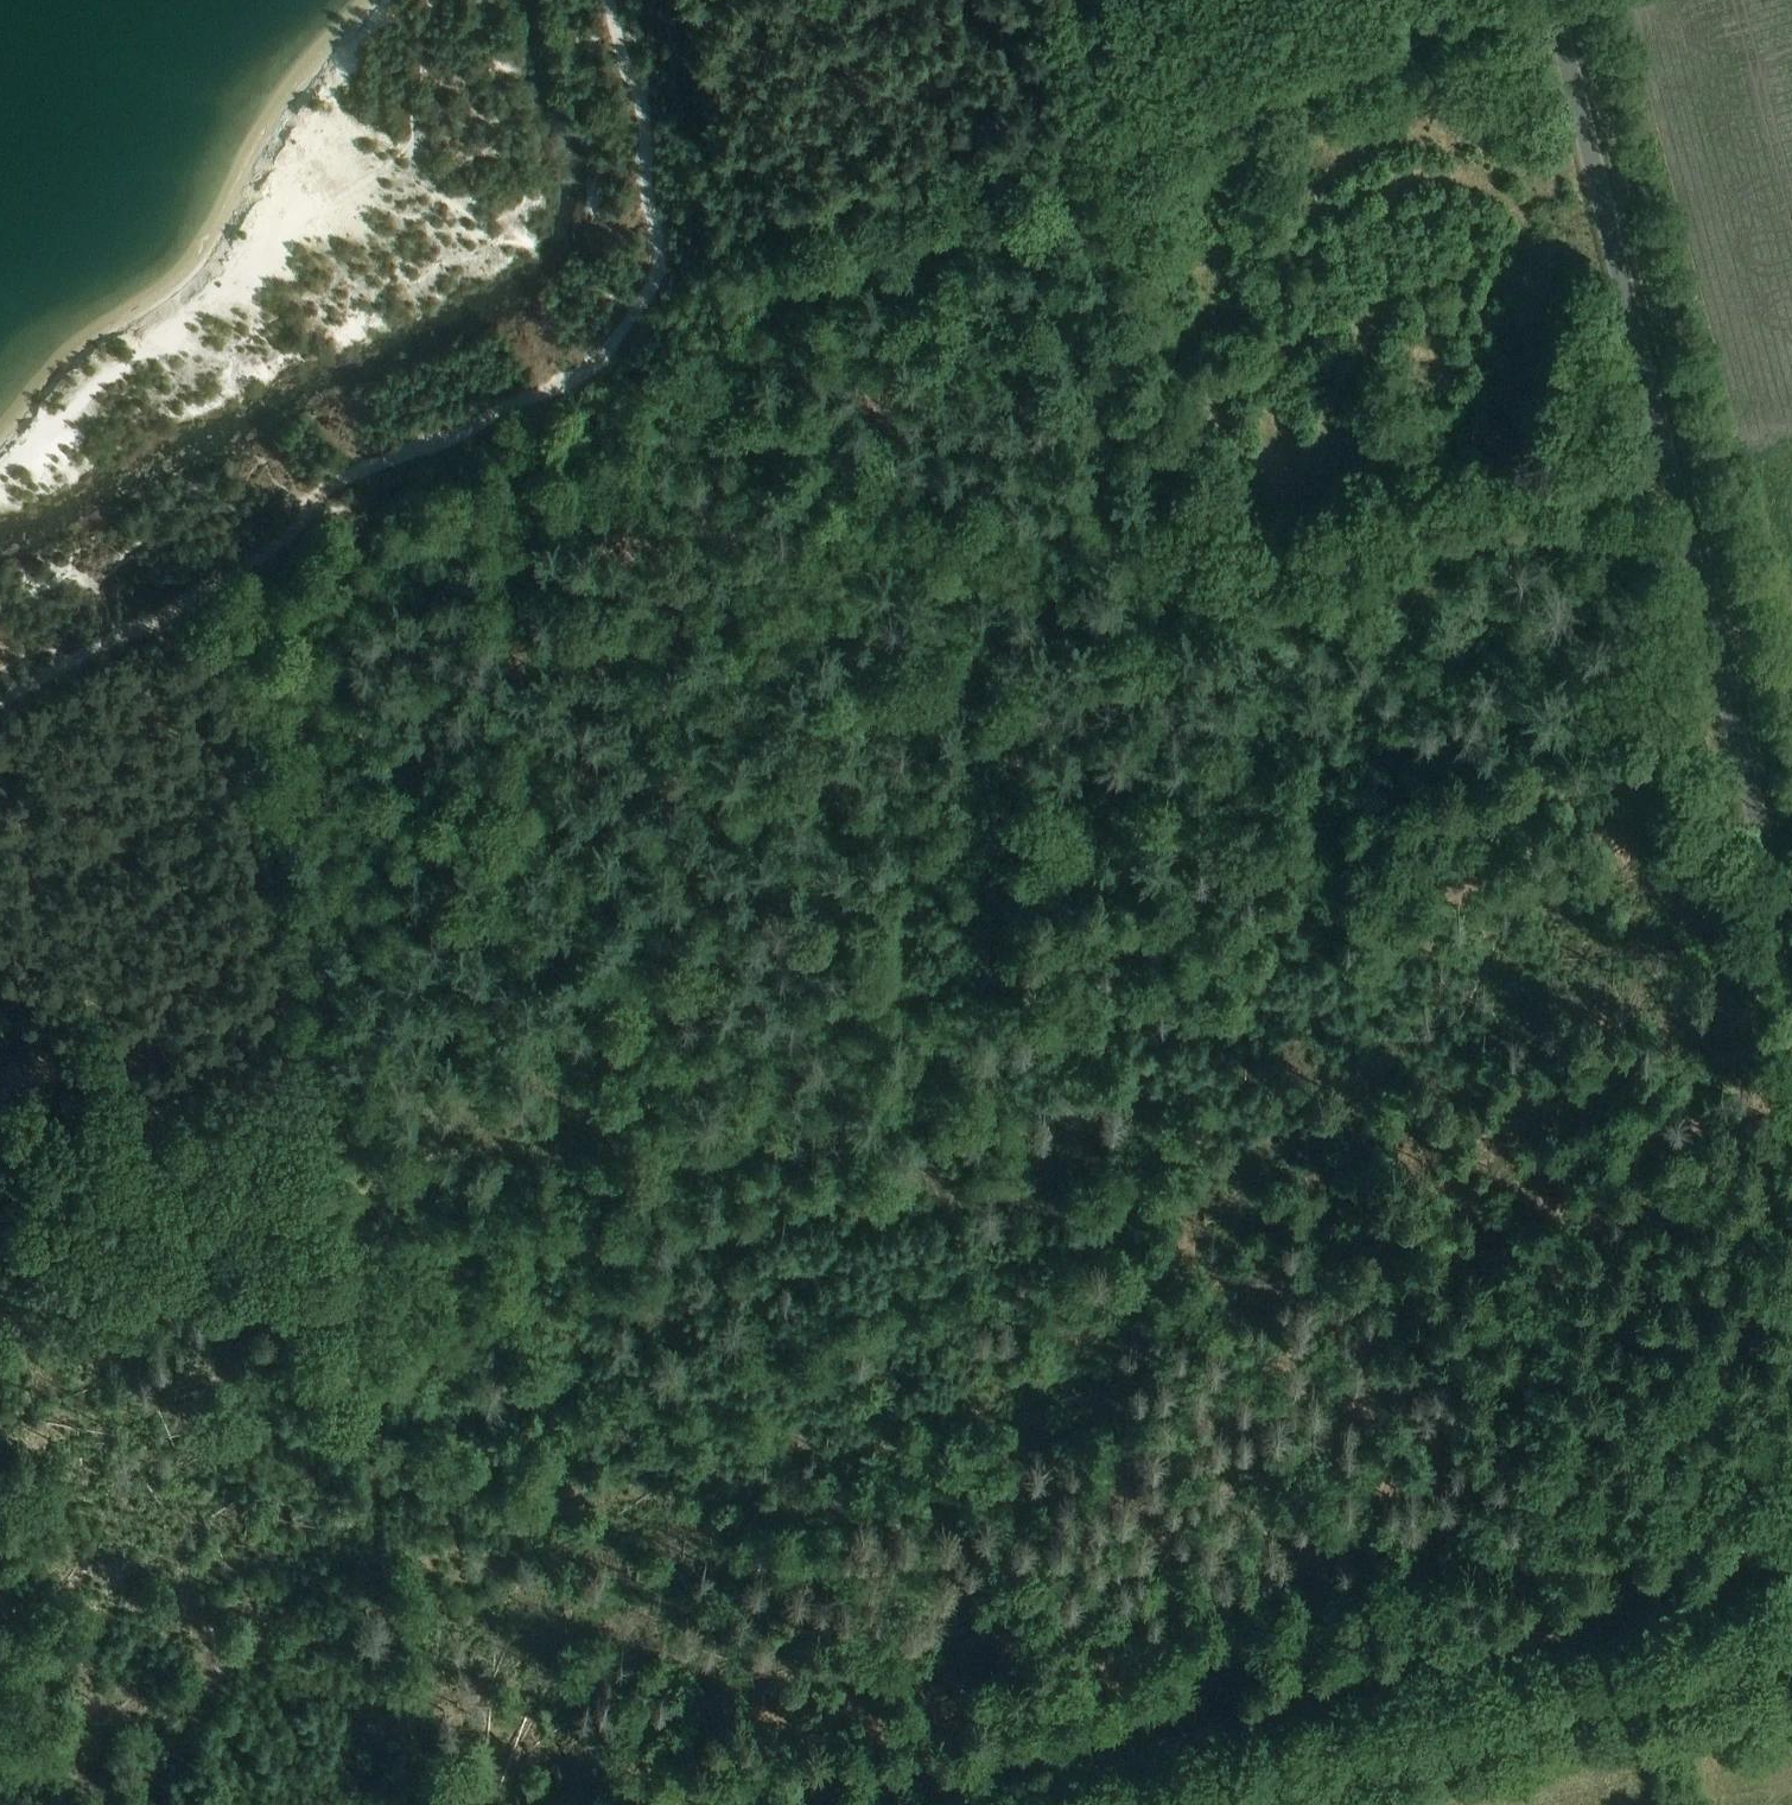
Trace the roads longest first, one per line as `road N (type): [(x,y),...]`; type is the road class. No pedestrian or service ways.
road 1 (tertiary): [(1791,956),(1552,0)]
road 2 (track): [(1791,1628),(1141,1804)]

